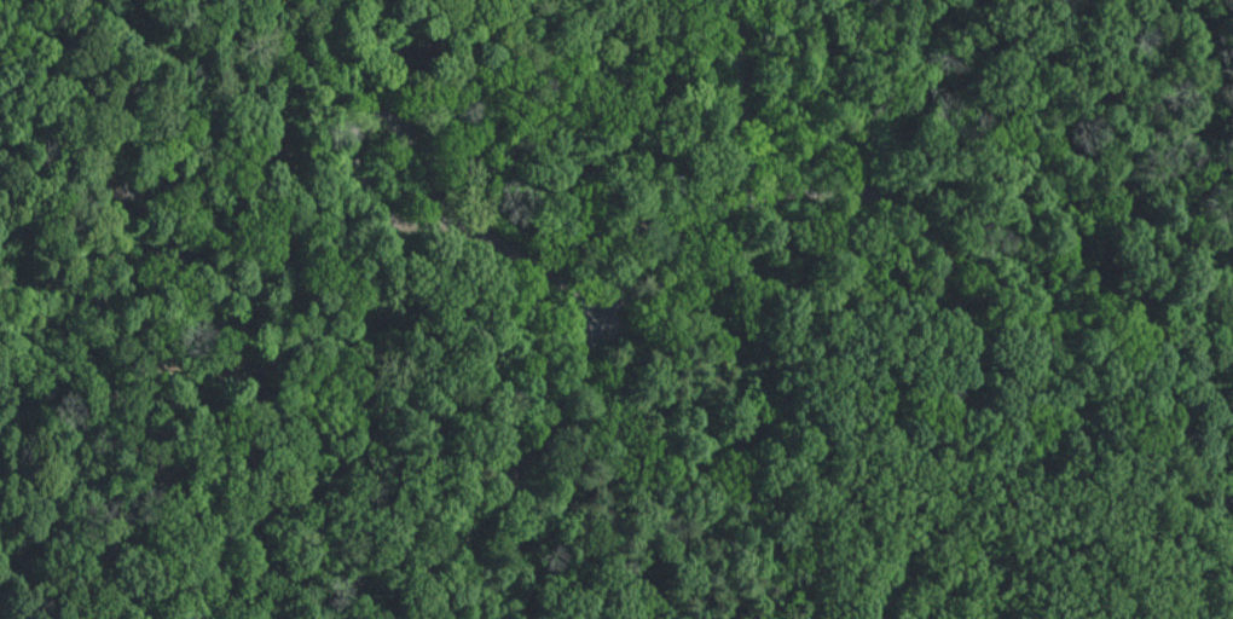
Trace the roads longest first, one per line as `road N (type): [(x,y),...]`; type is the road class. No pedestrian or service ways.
road 1 (residential): [(509,618),(484,554),(488,527),(597,306),(678,224),(762,195),(801,192),(886,204),(938,250),(961,332),(947,467),(931,508),(856,618)]
road 2 (residential): [(467,225),(404,125),(382,116),(363,127),(345,167),(372,198),(416,221),(467,225)]
road 3 (residential): [(597,306),(467,225)]

